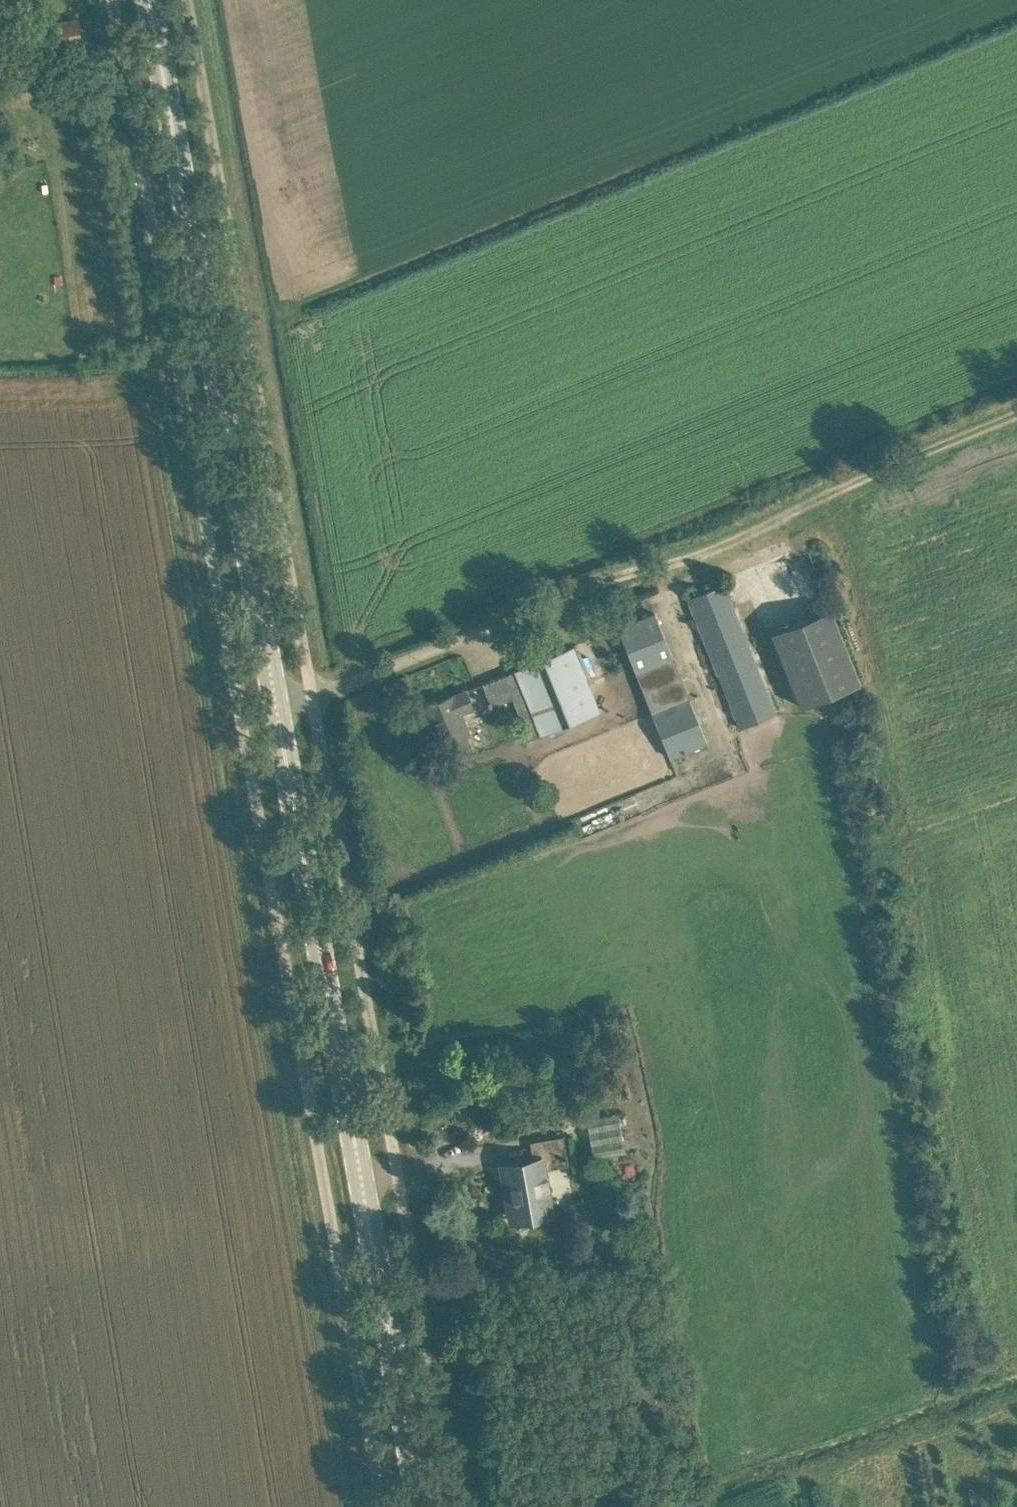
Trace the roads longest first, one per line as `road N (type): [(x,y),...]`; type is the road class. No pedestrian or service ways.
road 1 (unclassified): [(458,1506),(315,702)]
road 2 (primary): [(420,1506),(279,715)]
road 3 (unclassified): [(241,728),(380,1506)]
road 4 (unclassified): [(112,0),(241,728)]
road 5 (primary): [(279,715),(150,0)]
road 6 (unclassified): [(315,702),(188,0)]
road 7 (unclassified): [(315,702),(760,534)]
road 8 (track): [(1016,427),(760,534)]

